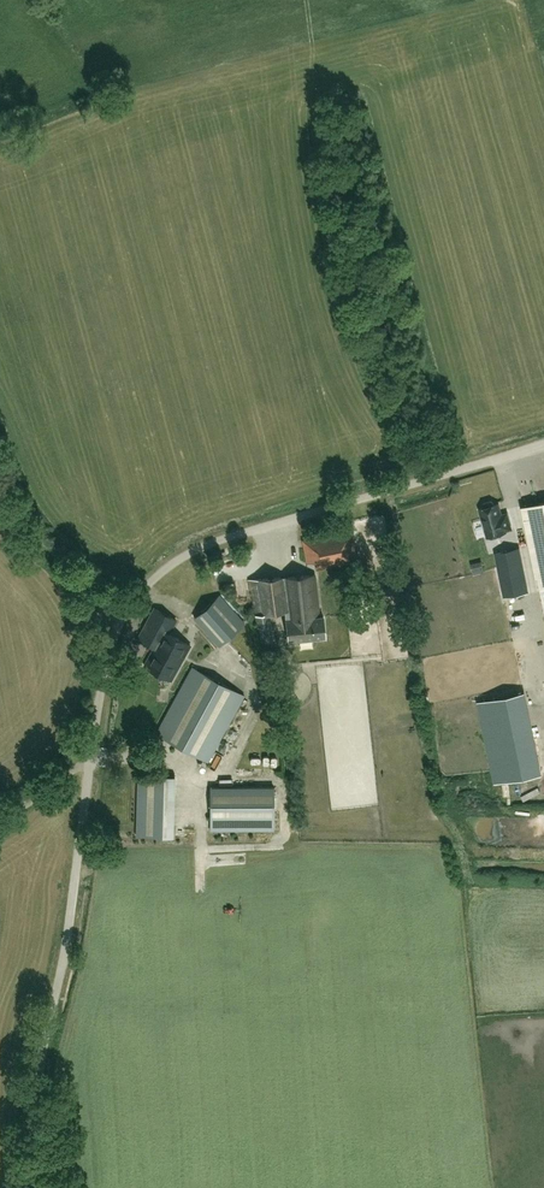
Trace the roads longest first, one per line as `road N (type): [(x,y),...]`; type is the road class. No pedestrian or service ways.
road 1 (unclassified): [(543,445),(180,559),(122,616),(91,757)]
road 2 (unclassified): [(41,1187),(41,1082),(91,757)]
road 3 (track): [(0,441),(39,527),(122,616)]
road 4 (track): [(378,274),(390,353),(446,474)]

